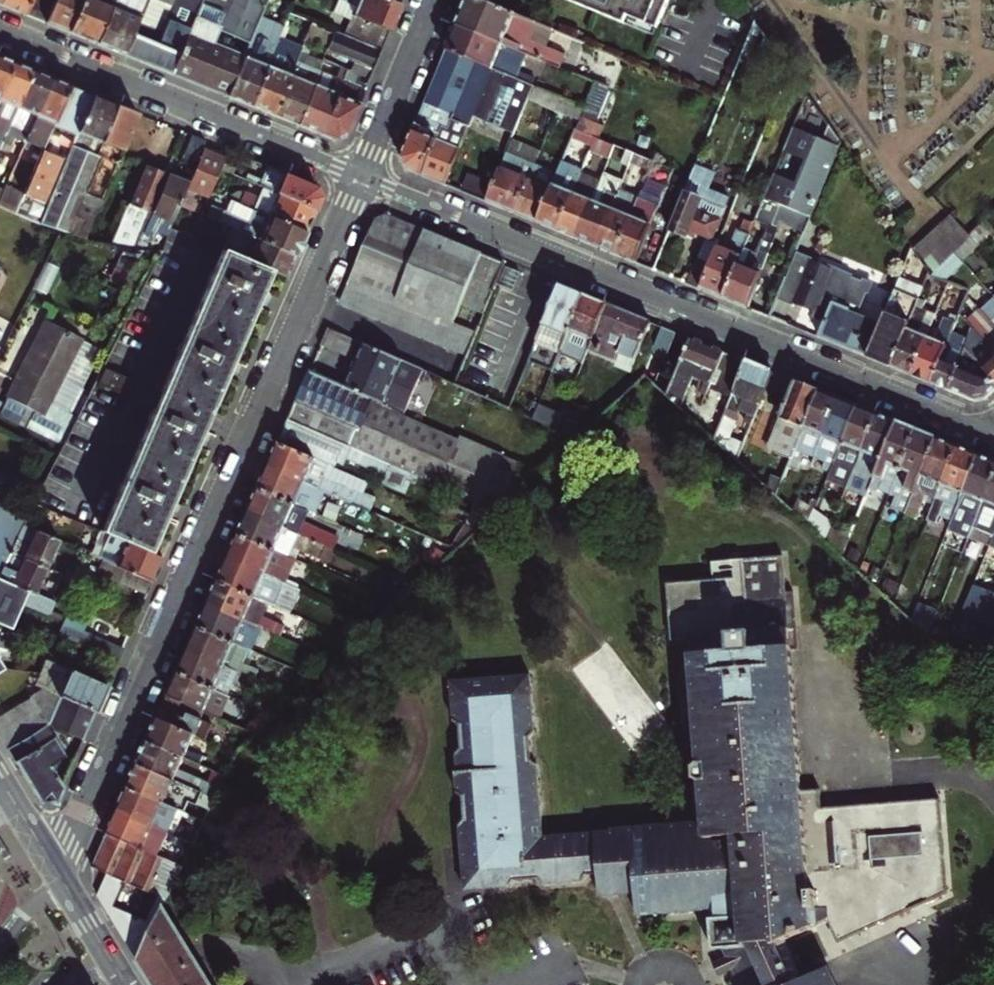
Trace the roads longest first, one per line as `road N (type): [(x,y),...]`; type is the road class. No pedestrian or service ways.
road 1 (residential): [(56,872),(363,178)]
road 2 (residential): [(991,433),(363,178)]
road 3 (residential): [(363,178),(0,31)]
road 4 (residential): [(363,178),(435,0)]

